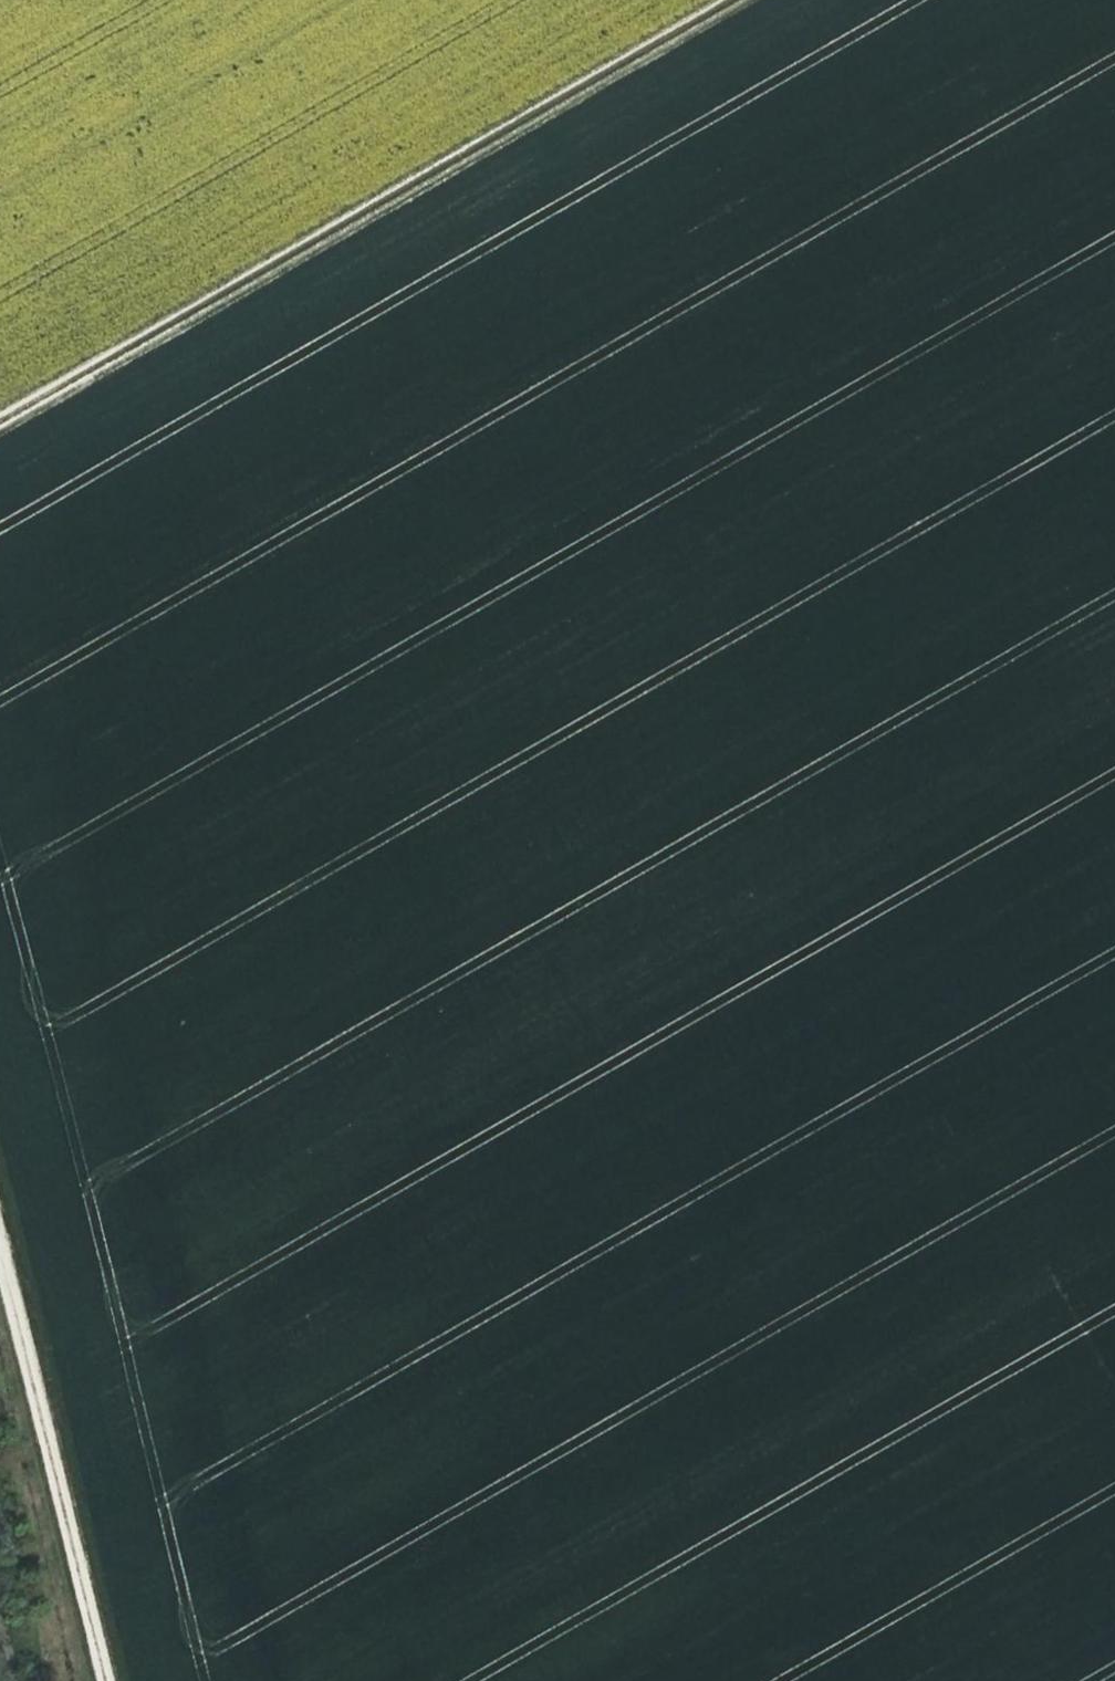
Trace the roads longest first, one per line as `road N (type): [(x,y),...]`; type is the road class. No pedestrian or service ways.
road 1 (track): [(718,0),(0,410)]
road 2 (track): [(121,1680),(46,1334),(0,1176)]

